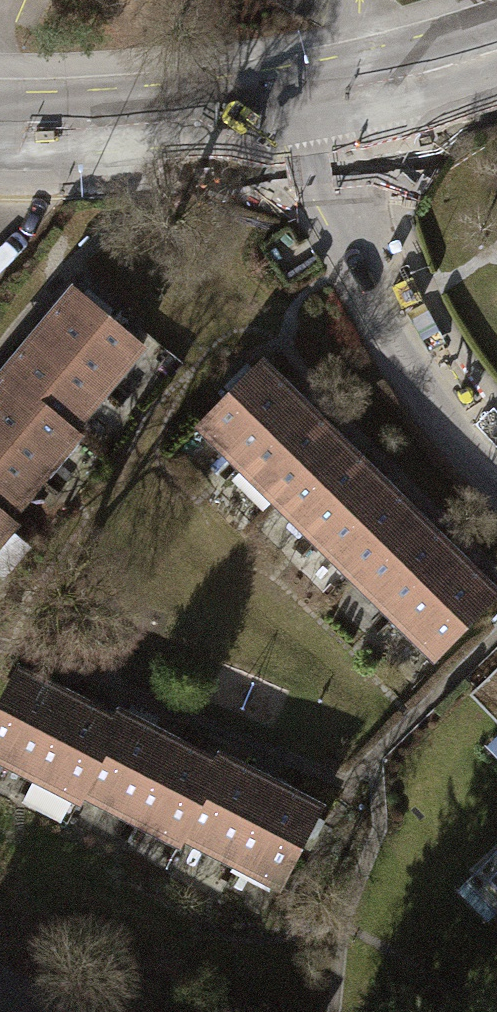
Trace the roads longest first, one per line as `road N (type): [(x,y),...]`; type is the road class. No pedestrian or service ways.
road 1 (residential): [(496,459),(448,406),(381,304),(296,100)]
road 2 (tertiary): [(296,100),(0,124)]
road 3 (tertiary): [(496,50),(296,100)]

